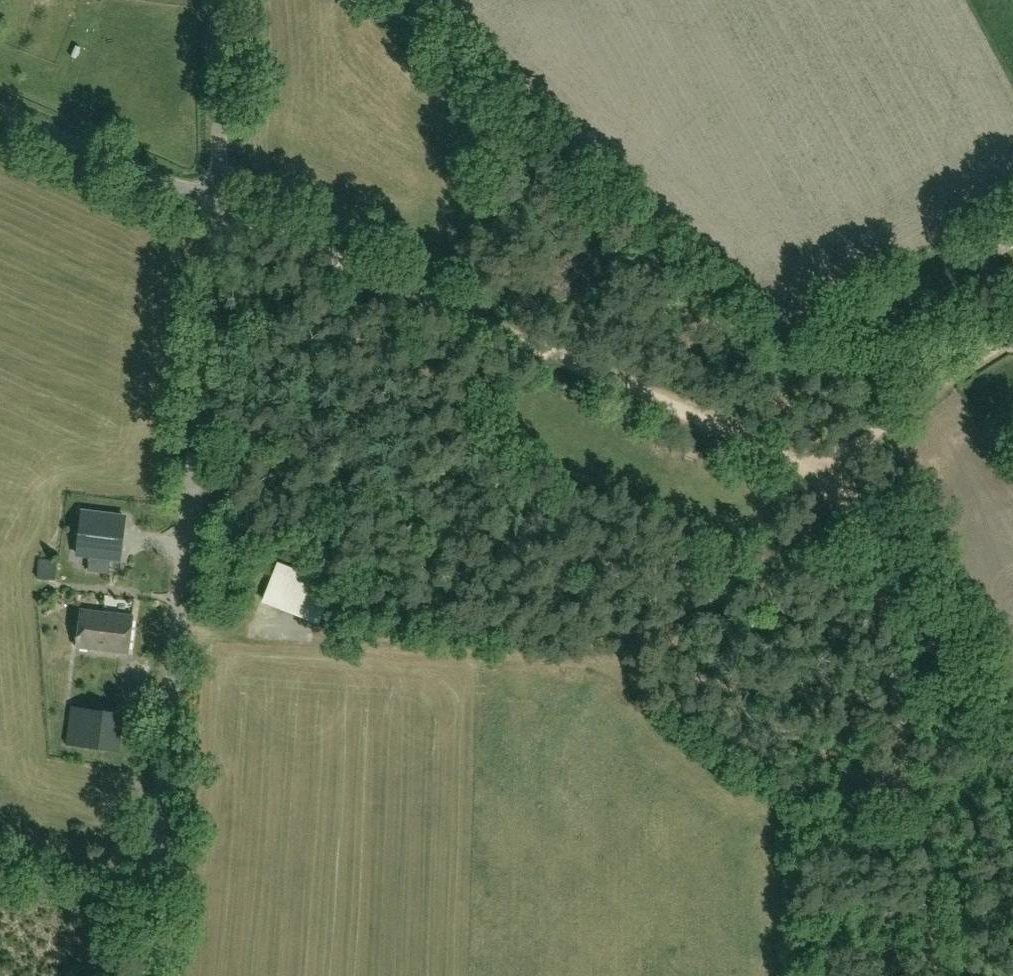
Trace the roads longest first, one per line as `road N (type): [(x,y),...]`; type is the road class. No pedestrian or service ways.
road 1 (unclassified): [(144,975),(219,208)]
road 2 (track): [(828,478),(802,526),(604,658),(178,633)]
road 3 (track): [(828,478),(219,208)]
road 4 (track): [(909,813),(872,546),(828,478)]
road 5 (unclassified): [(0,110),(219,208)]
road 6 (track): [(828,478),(852,445),(1012,334)]
road 7 (unclassified): [(219,208),(216,0)]
road 8 (track): [(938,975),(909,813)]

